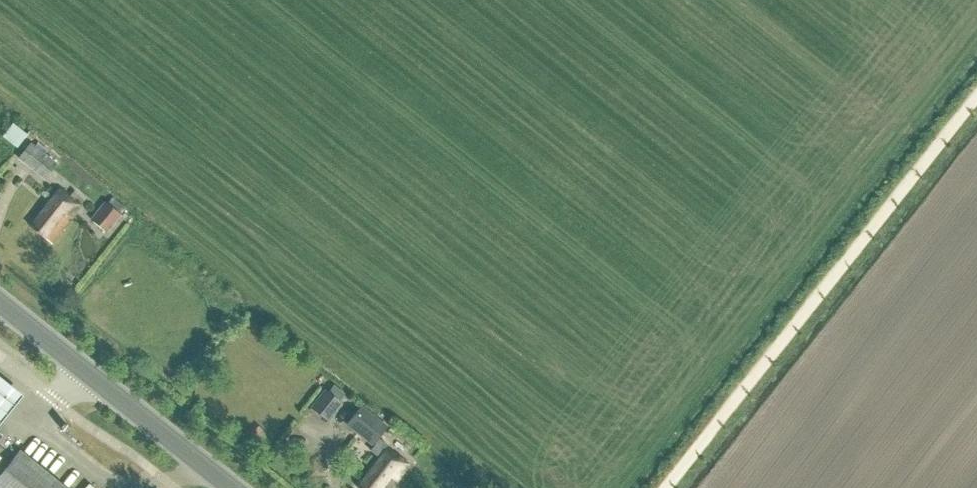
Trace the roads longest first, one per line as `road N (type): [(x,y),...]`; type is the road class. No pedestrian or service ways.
road 1 (track): [(976,95),(665,487)]
road 2 (primary): [(232,487),(0,302)]

